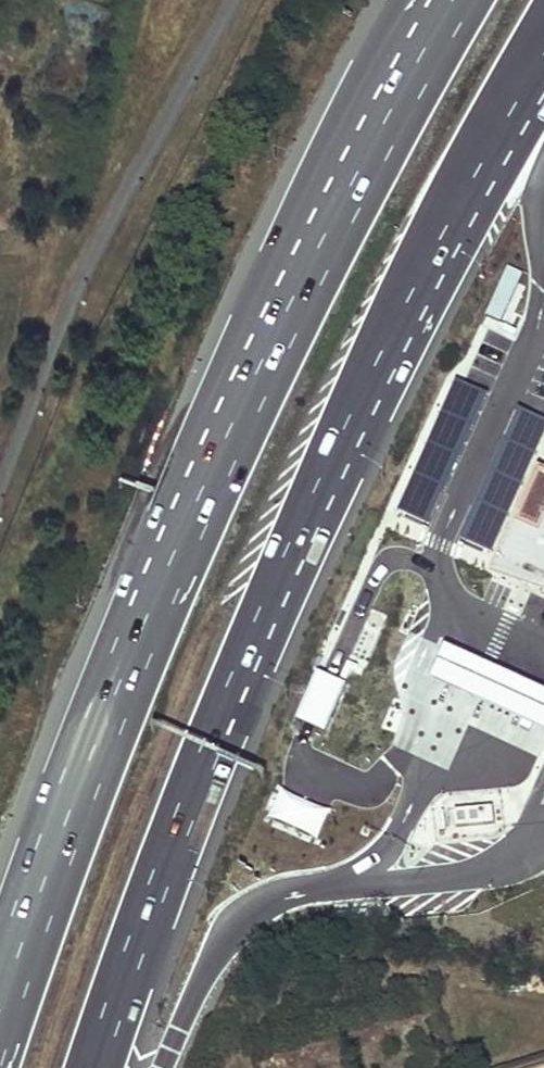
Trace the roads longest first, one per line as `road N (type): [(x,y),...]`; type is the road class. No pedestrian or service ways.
road 1 (motorway): [(460,0),(221,445),(77,780),(0,1005)]
road 2 (motorway): [(94,1067),(183,816),(263,622),(373,388),(543,69)]
road 3 (motorway): [(160,1067),(214,946),(251,908),(280,894),(361,879)]

